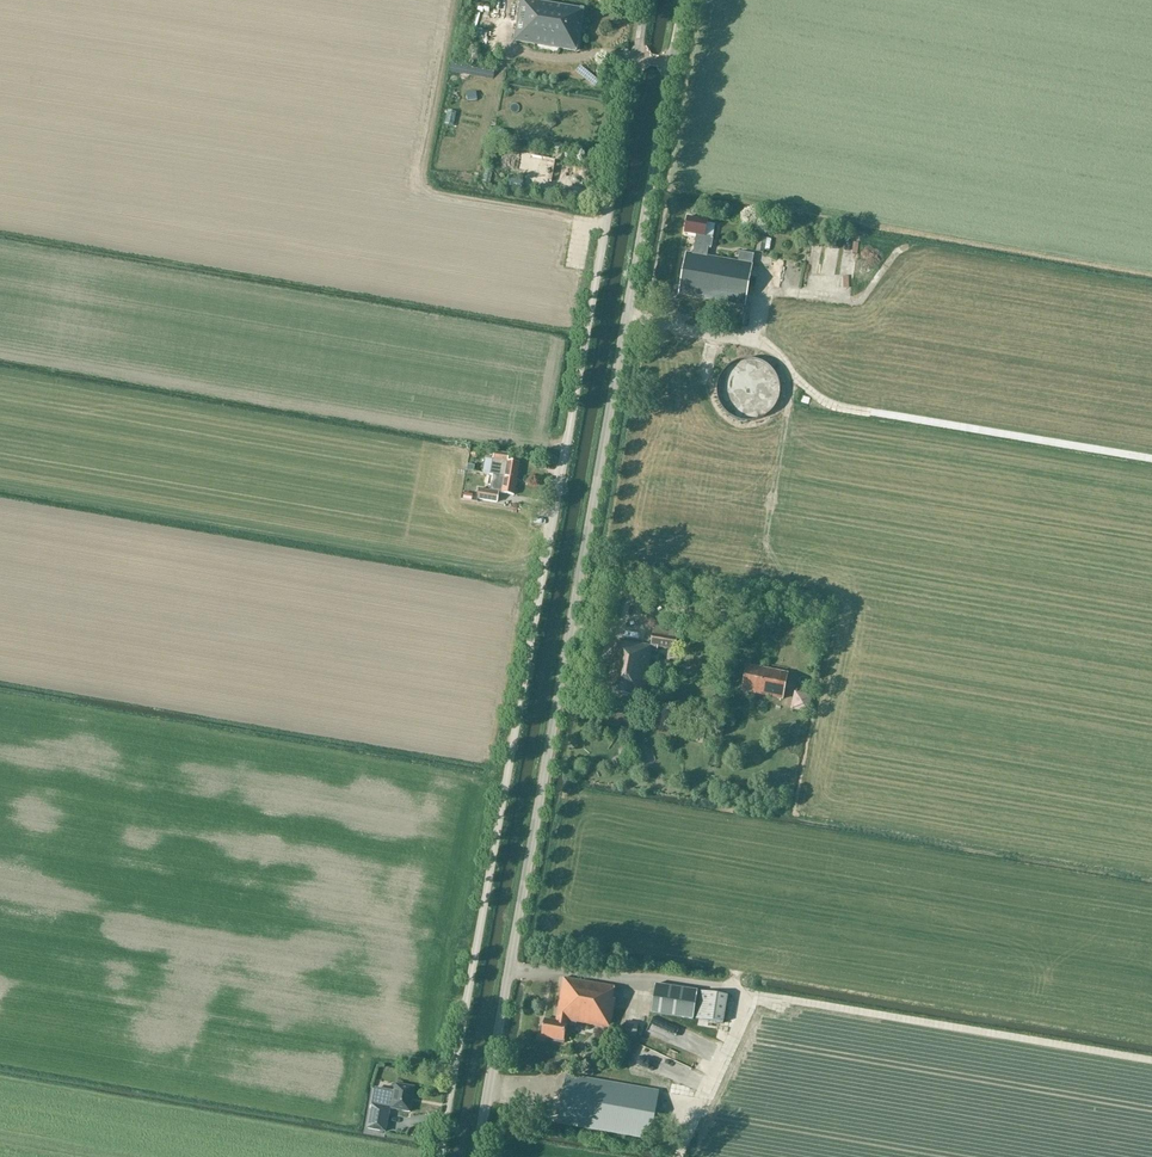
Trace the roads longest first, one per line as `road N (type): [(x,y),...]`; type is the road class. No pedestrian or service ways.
road 1 (unclassified): [(636,57),(438,1156)]
road 2 (unclassified): [(476,1156),(672,62)]

